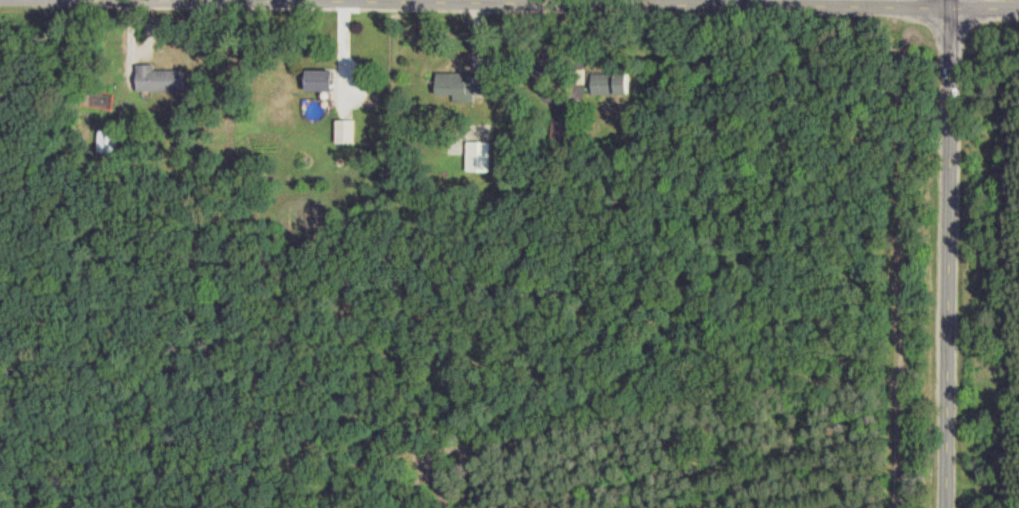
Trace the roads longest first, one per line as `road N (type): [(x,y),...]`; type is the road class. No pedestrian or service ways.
road 1 (residential): [(307,0),(1018,10)]
road 2 (residential): [(946,507),(951,0)]

